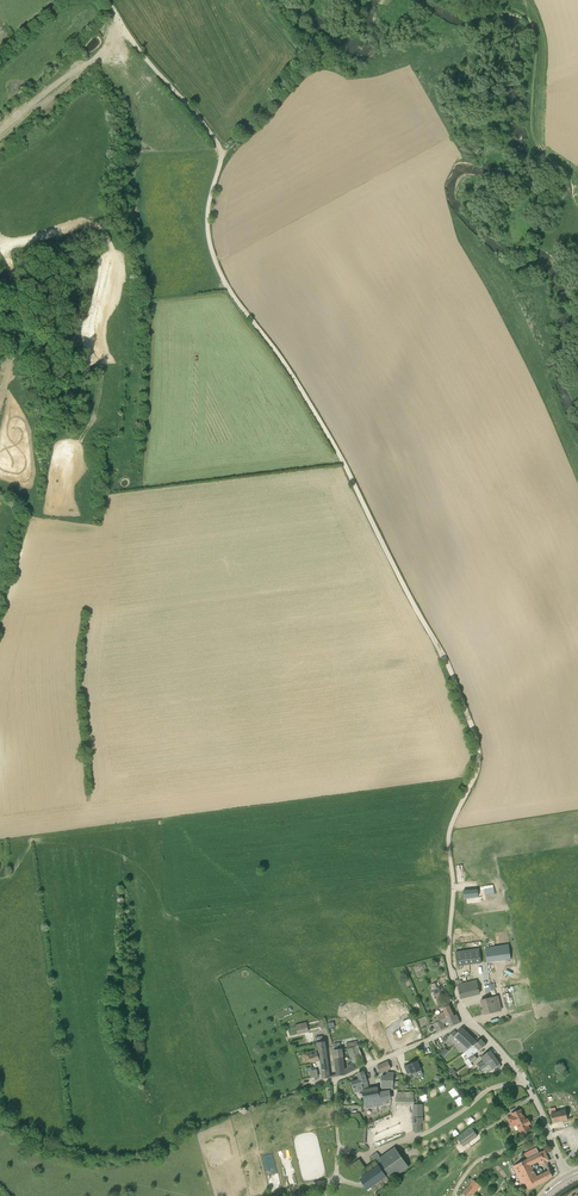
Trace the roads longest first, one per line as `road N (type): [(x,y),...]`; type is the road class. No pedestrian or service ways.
road 1 (track): [(453,982),(449,841),(477,770),(478,746),(449,666),(339,454),(220,273),(207,218),(221,159)]
road 2 (track): [(0,1118),(61,1153),(117,1161),(149,1156),(218,1119),(314,1083)]
road 3 (unclassified): [(221,159),(213,137),(107,0)]
road 4 (residential): [(566,1178),(526,1086),(468,1022)]
road 5 (residential): [(314,1083),(468,1022)]

